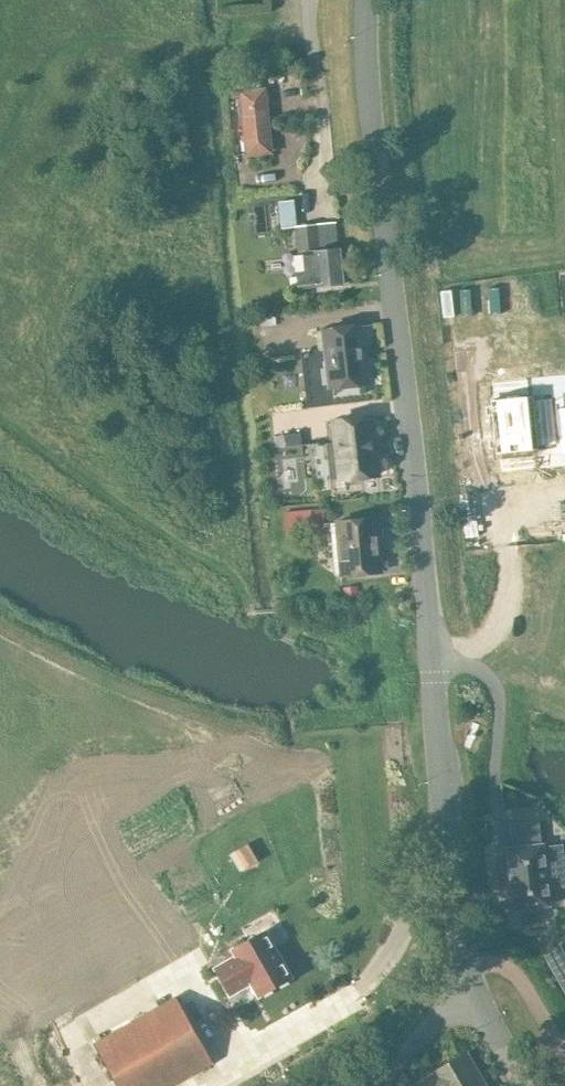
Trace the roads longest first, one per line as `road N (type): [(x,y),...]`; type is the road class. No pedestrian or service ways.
road 1 (unclassified): [(465,979),(367,82),(366,0)]
road 2 (track): [(479,669),(527,638),(549,609),(560,566),(549,468)]
road 3 (track): [(284,1085),(370,1021),(394,948)]
road 4 (unclassified): [(375,1085),(444,1016),(465,979)]
road 5 (unclassified): [(526,1085),(465,979)]

